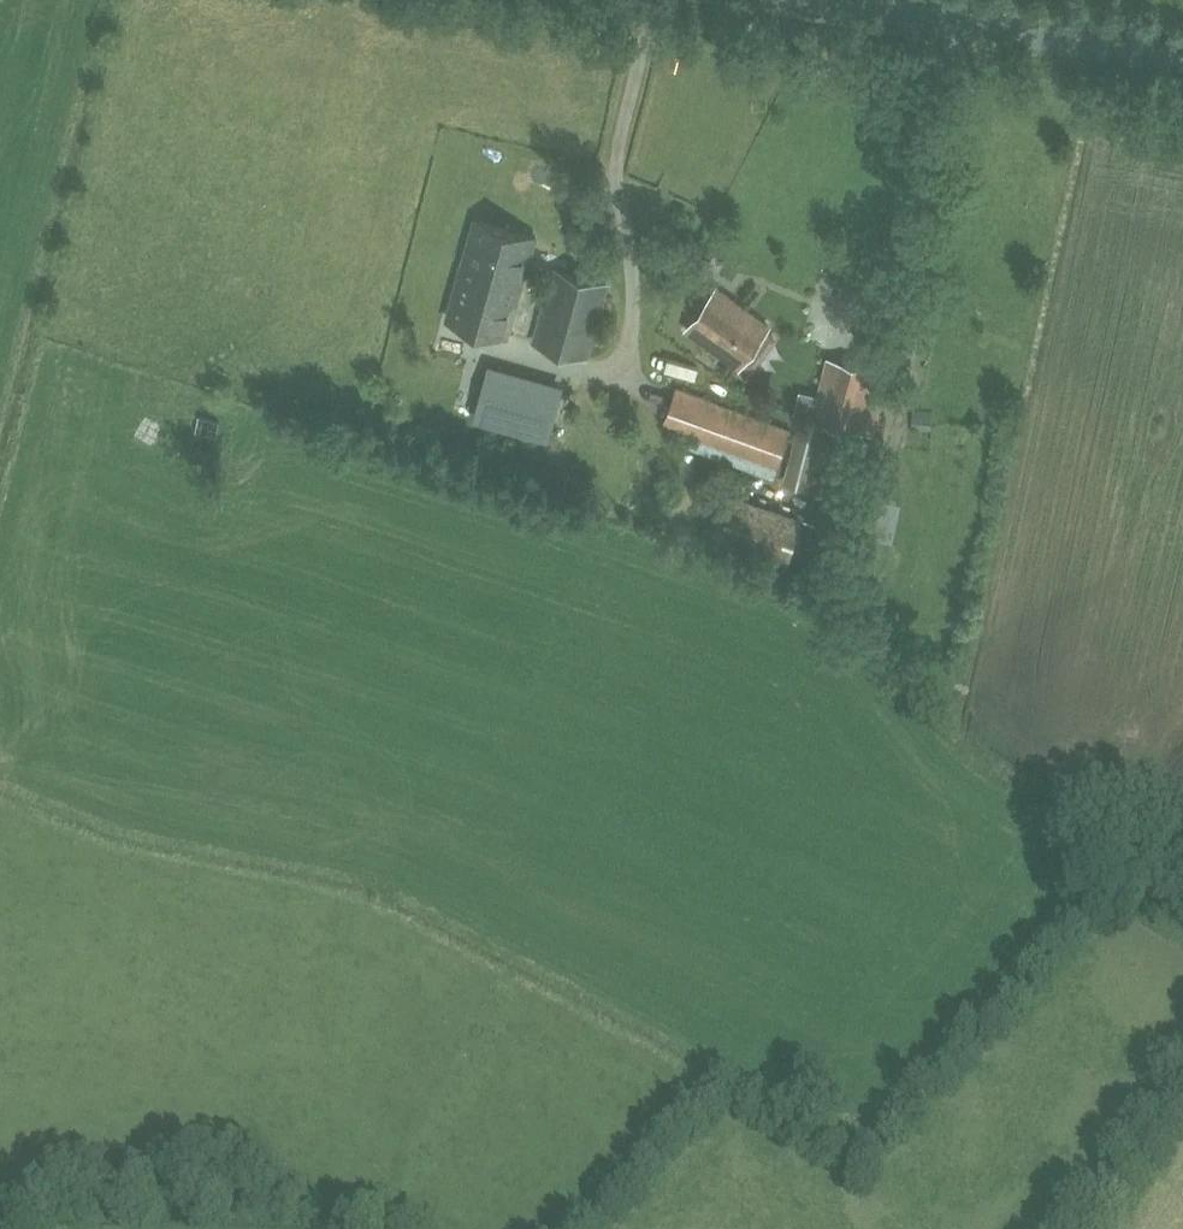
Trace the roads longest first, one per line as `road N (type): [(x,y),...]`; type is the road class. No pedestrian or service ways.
road 1 (tertiary): [(1182,66),(812,0)]

